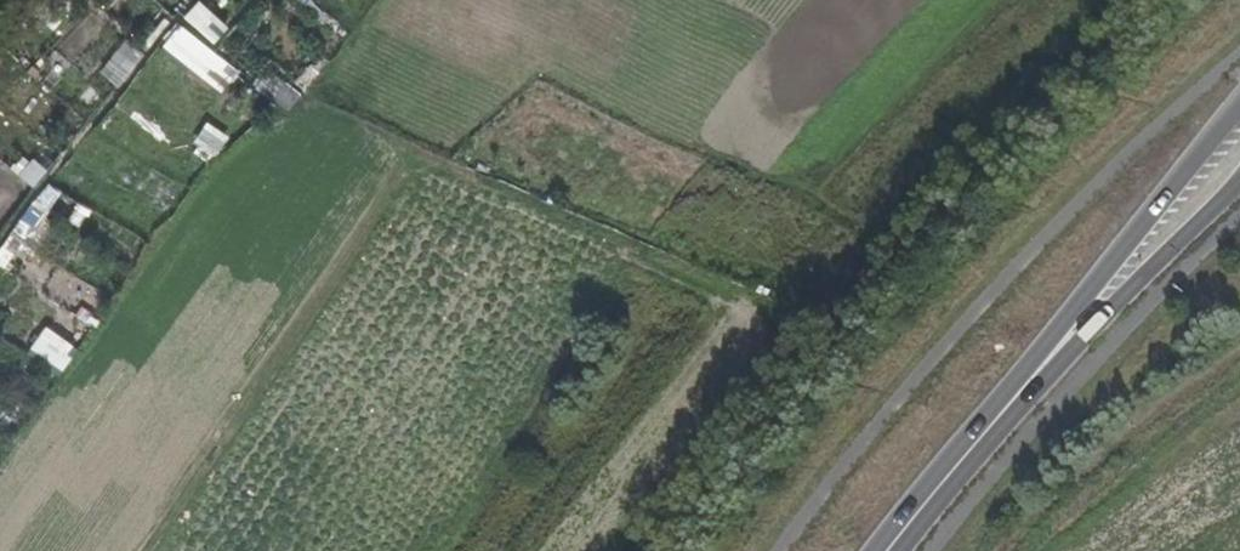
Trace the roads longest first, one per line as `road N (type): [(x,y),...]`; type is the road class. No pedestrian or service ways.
road 1 (primary): [(1239,108),(1037,372)]
road 2 (primary): [(1037,372),(1239,185)]
road 3 (primary): [(889,550),(1037,372)]

